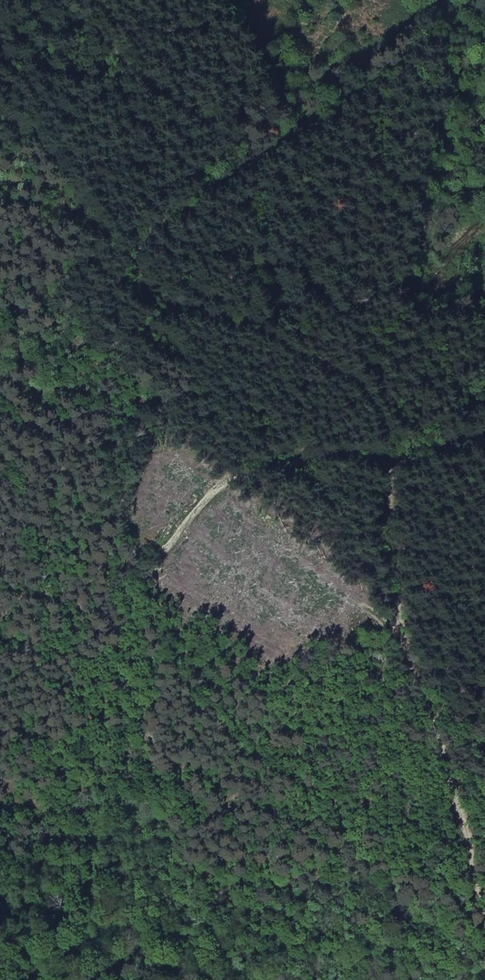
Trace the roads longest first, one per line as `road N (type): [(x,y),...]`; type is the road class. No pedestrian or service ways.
road 1 (track): [(430,0),(377,68),(154,233),(106,422),(134,554),(161,544),(217,484),(254,468),(367,460),(404,471),(386,498),(395,634),(459,816),(484,953)]
road 2 (track): [(136,282),(304,342),(381,398),(404,471)]

